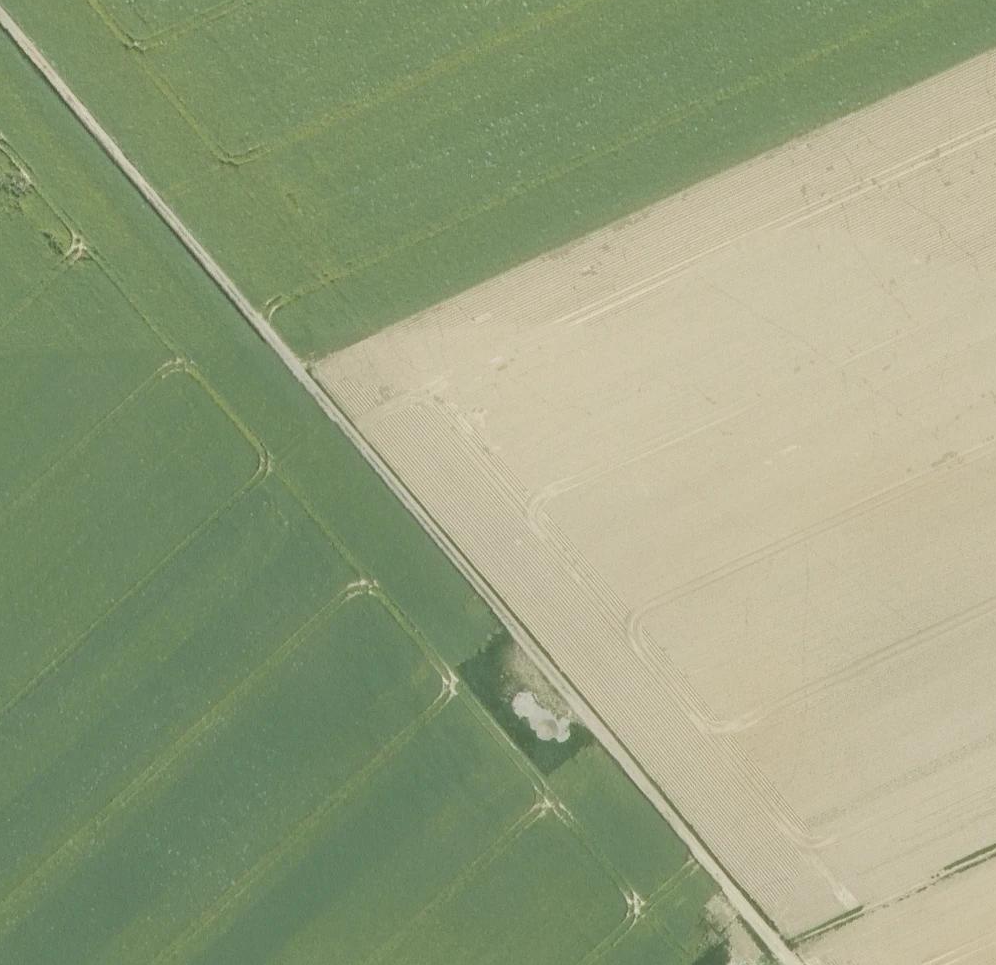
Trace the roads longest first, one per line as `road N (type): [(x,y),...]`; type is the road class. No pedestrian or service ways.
road 1 (track): [(0,15),(793,964)]

